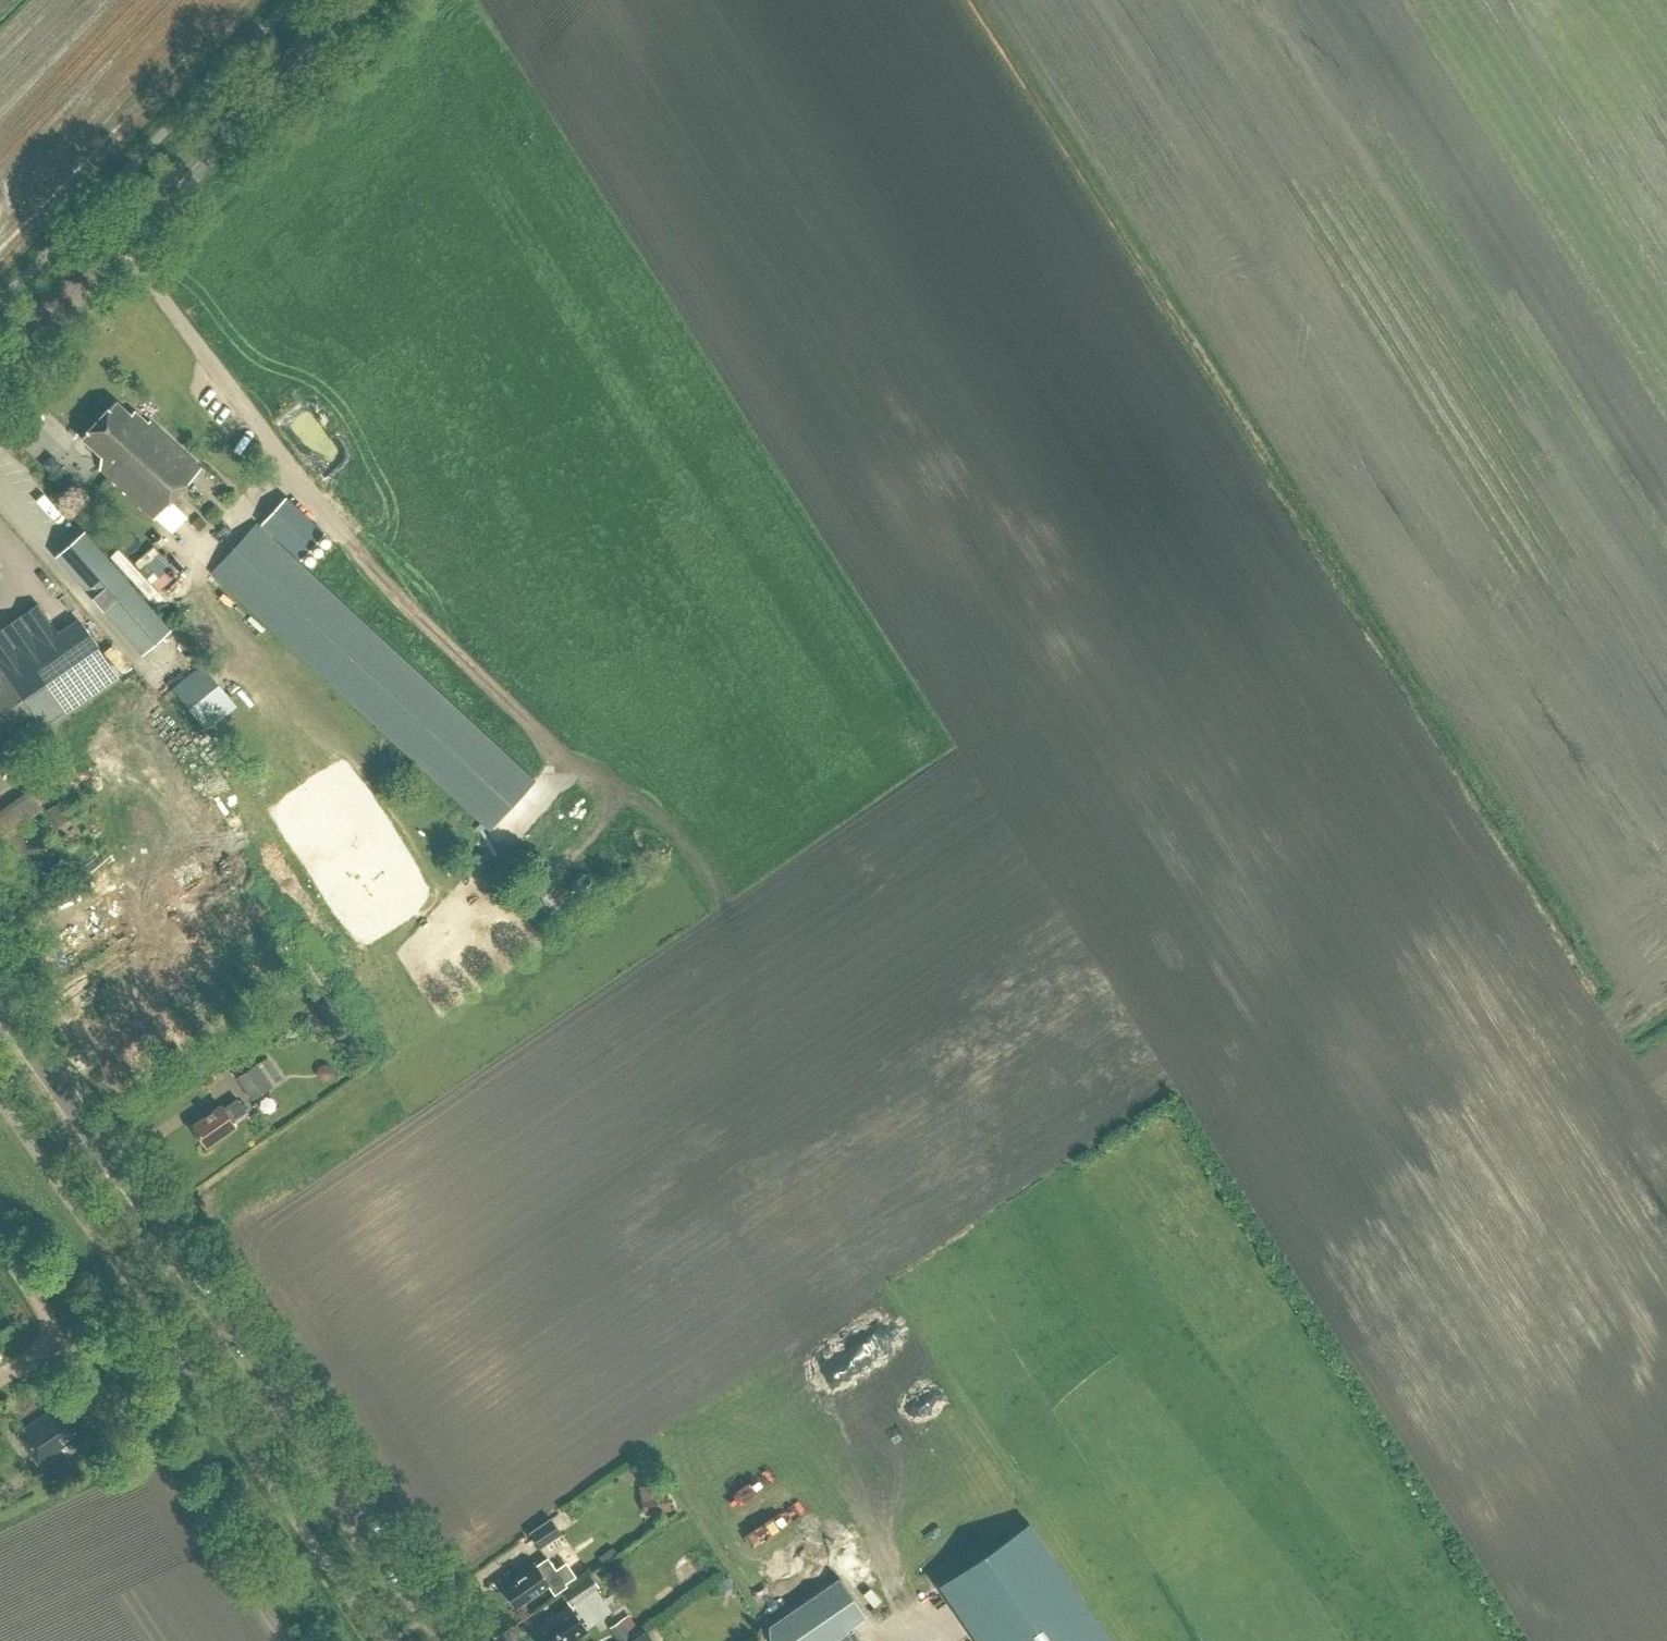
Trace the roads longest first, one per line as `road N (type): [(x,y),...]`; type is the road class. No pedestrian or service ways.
road 1 (tertiary): [(454,1640),(0,1001)]
road 2 (tertiary): [(0,372),(354,0)]
road 3 (track): [(0,1243),(275,1640)]

